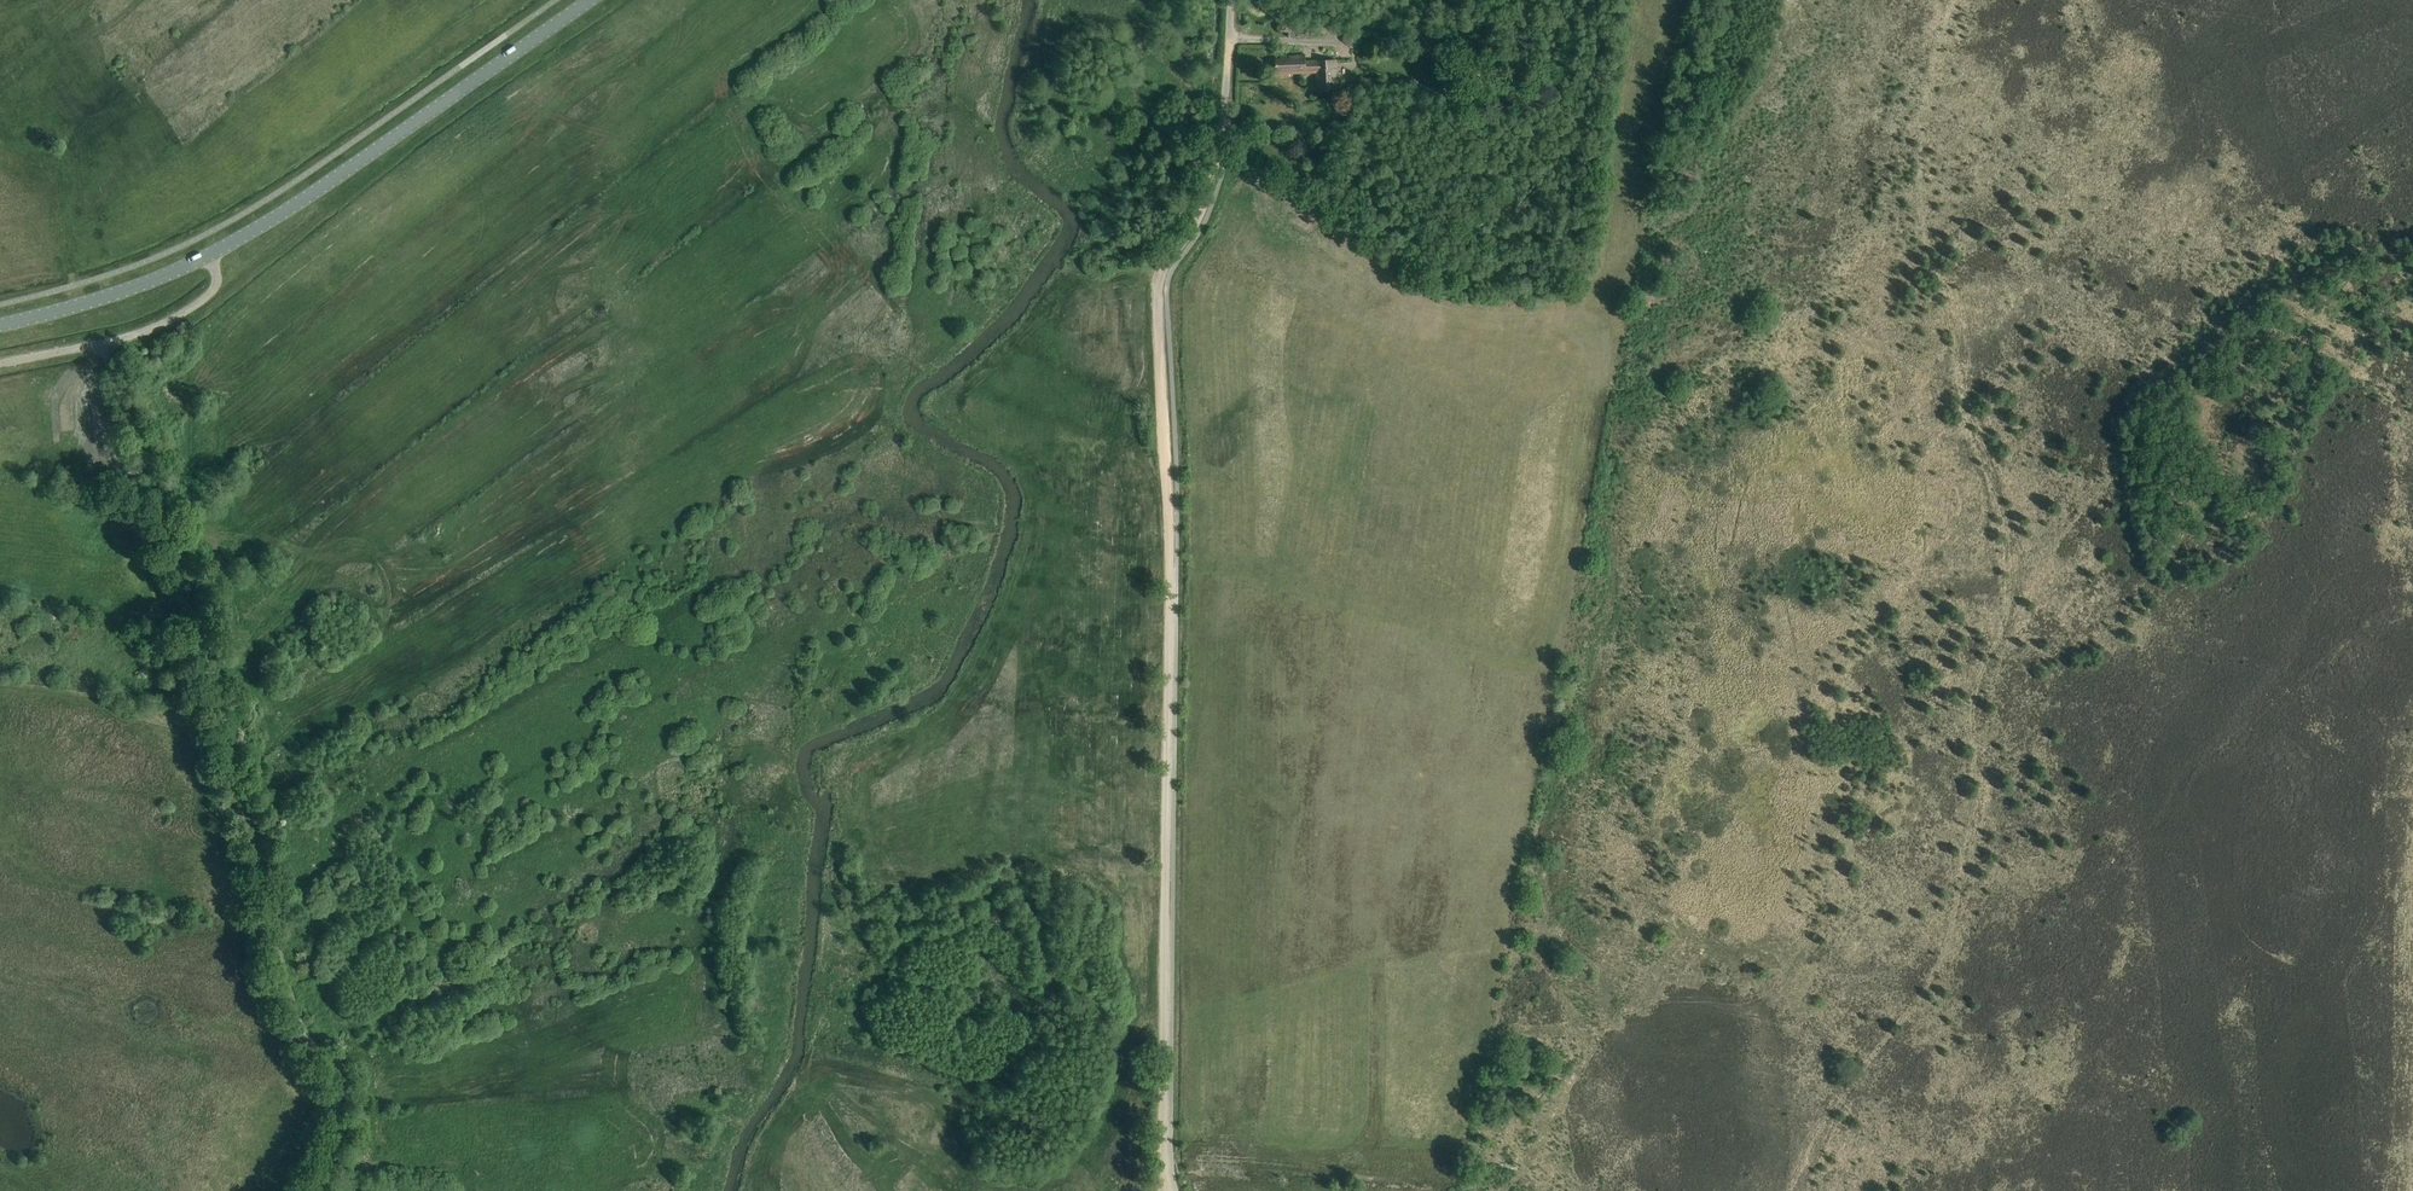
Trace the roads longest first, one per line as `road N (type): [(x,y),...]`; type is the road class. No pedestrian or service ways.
road 1 (track): [(1168,1190),(1157,290),(1164,263),(1200,213),(1225,107)]
road 2 (track): [(102,345),(155,490),(298,1017),(338,1080),(332,1136),(309,1190)]
road 3 (tertiary): [(592,0),(366,159),(208,257),(110,296),(0,325)]

